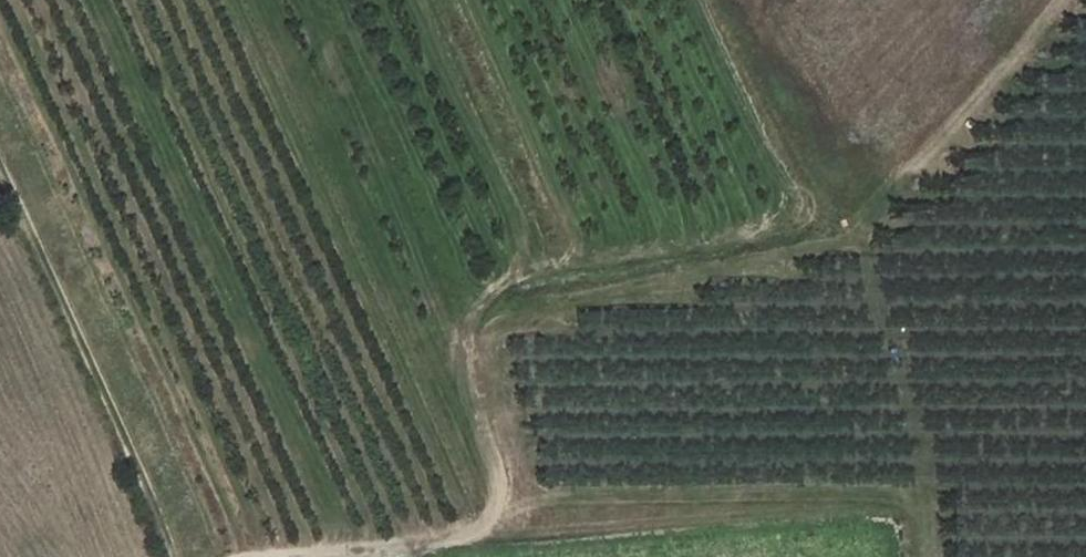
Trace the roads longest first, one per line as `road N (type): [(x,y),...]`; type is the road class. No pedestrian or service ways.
road 1 (track): [(268,556),(458,539),(486,527),(500,484),(460,365),(459,332),(474,309),(514,277),(547,265),(754,229),(780,207),(786,189),(779,166),(699,0)]
road 2 (track): [(460,355),(528,313),(856,235),(1061,0)]
road 3 (track): [(497,511),(575,500),(892,499),(926,507),(927,556)]
road 4 (track): [(0,169),(174,556)]
road 5 (track): [(427,0),(547,265)]
road 6 (track): [(856,235),(923,468),(926,507)]

